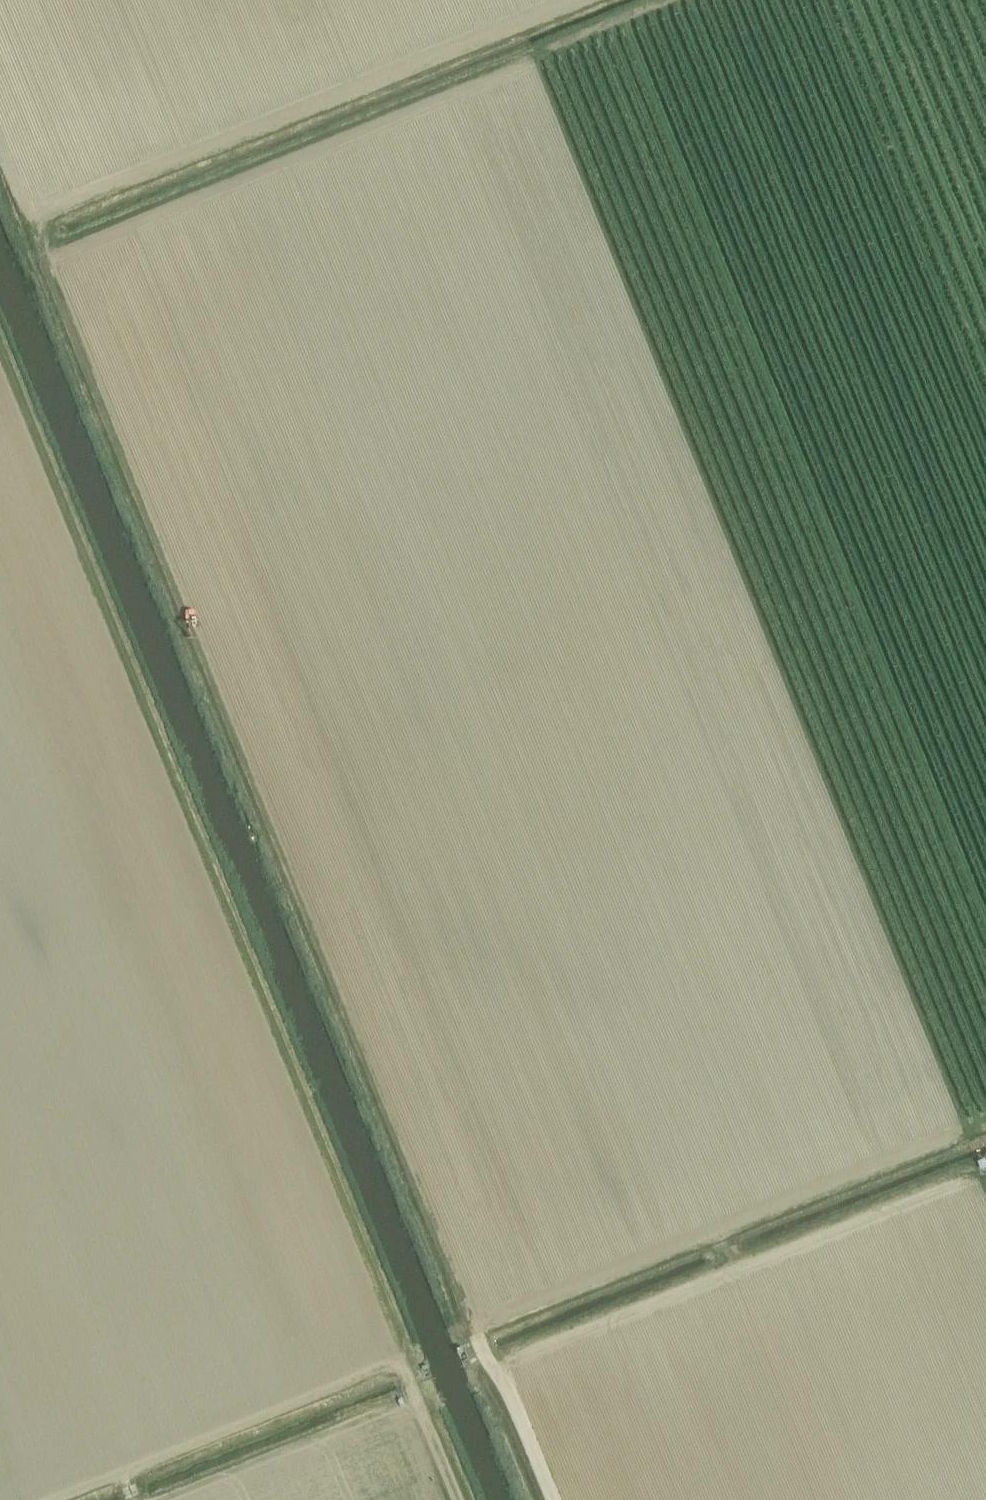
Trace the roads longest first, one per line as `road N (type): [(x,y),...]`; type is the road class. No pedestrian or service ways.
road 1 (track): [(552,1499),(498,1366)]

